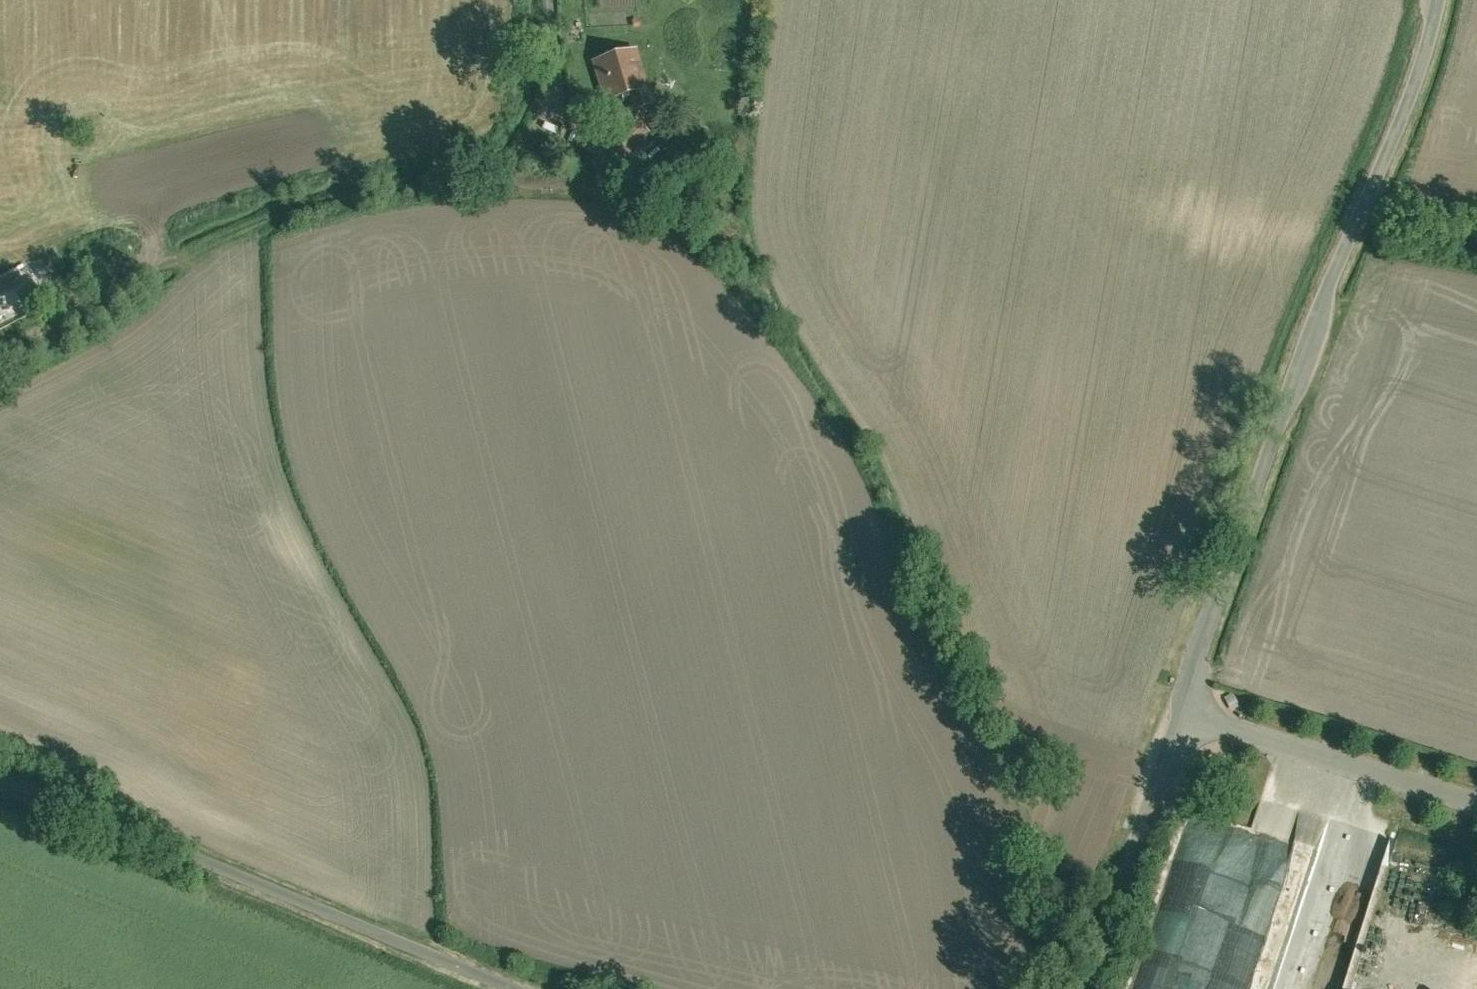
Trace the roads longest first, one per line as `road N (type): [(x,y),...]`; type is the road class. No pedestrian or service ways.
road 1 (unclassified): [(1092,988),(1293,359),(1407,101),(1430,0)]
road 2 (unclassified): [(0,784),(503,988)]
road 3 (track): [(0,360),(143,288),(158,268),(155,240)]

